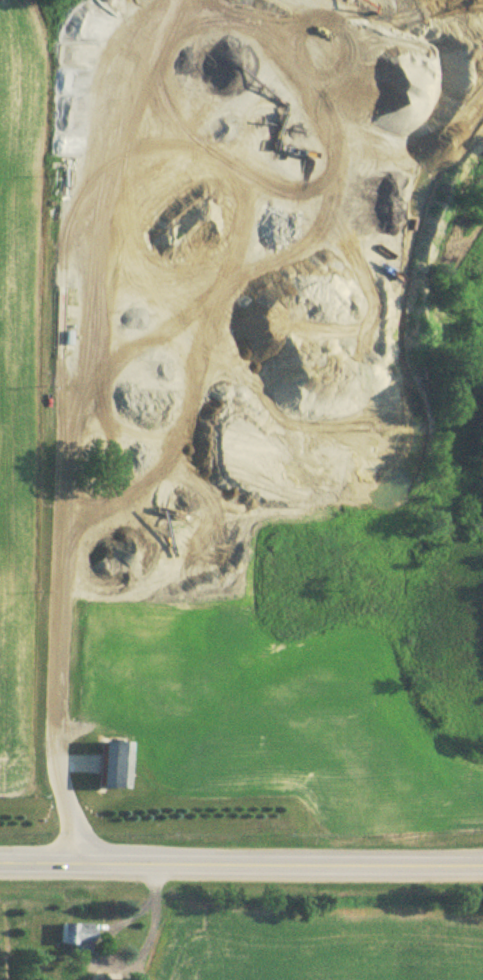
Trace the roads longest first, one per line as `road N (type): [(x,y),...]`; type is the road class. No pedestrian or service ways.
road 1 (tertiary): [(482,866),(0,862)]

